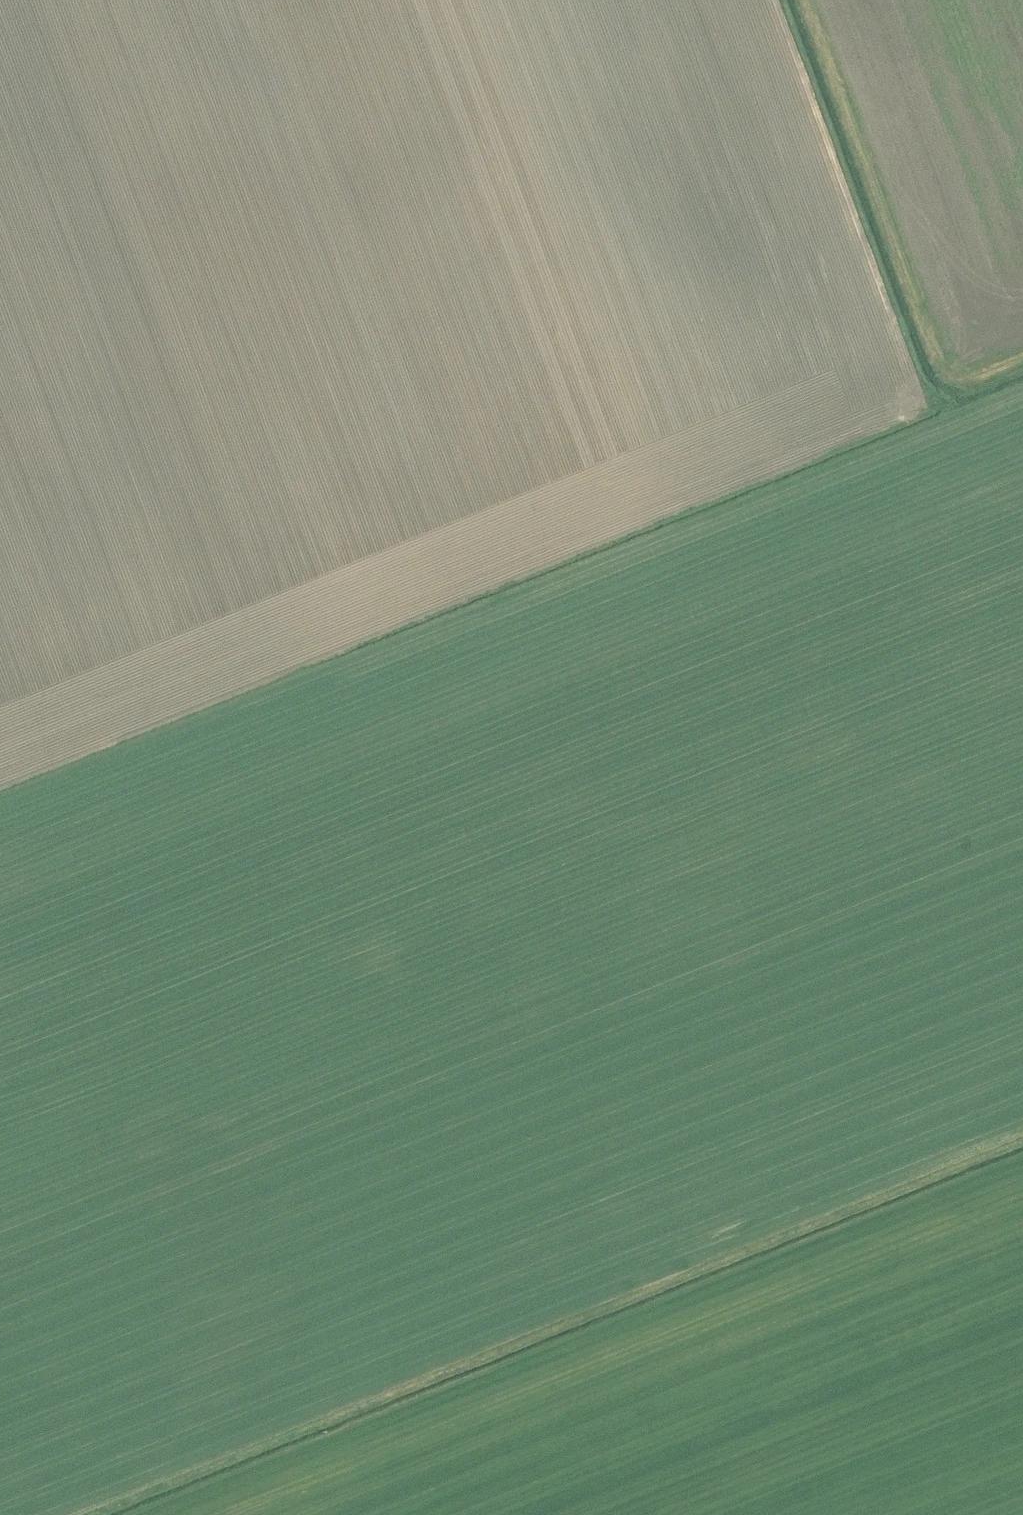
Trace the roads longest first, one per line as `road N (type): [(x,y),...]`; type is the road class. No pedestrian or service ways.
road 1 (track): [(1022,366),(966,388),(934,368),(798,0)]

